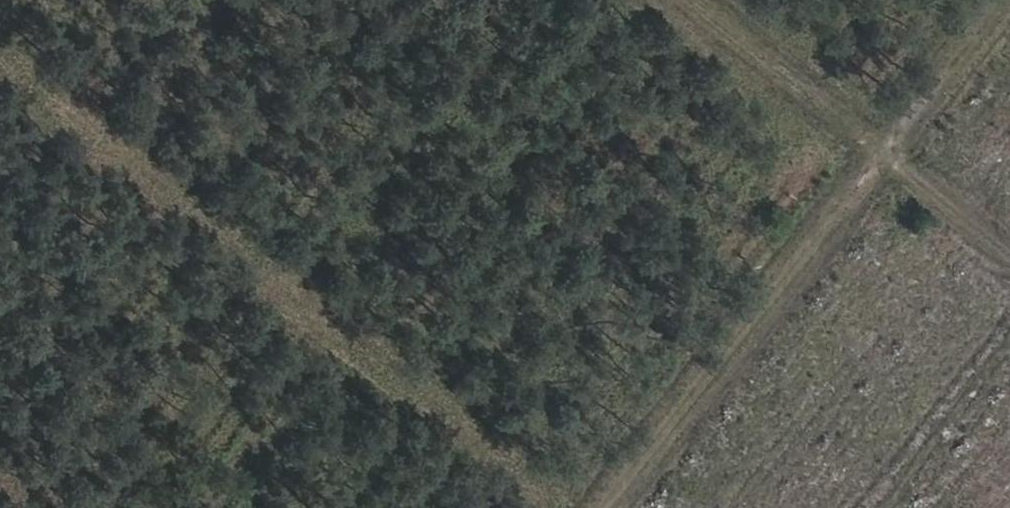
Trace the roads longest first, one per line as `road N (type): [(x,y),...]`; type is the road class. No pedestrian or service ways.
road 1 (track): [(1009,0),(609,507)]
road 2 (track): [(694,0),(1009,253)]
road 3 (track): [(956,0),(854,128)]

